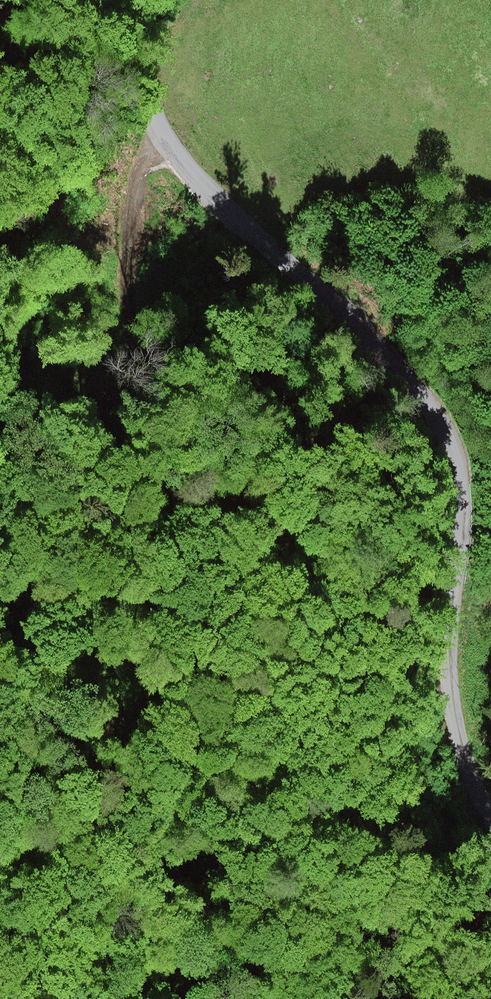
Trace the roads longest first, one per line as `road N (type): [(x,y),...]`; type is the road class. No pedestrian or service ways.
road 1 (track): [(285,998),(279,915),(238,807),(217,686),(226,608),(278,508),(283,432),(263,402),(173,369),(146,346),(132,315),(126,277),(141,187),(162,144)]
road 2 (unclassified): [(139,0),(141,100),(162,144),(420,390),(459,458),(447,651),(463,756),(490,817)]

